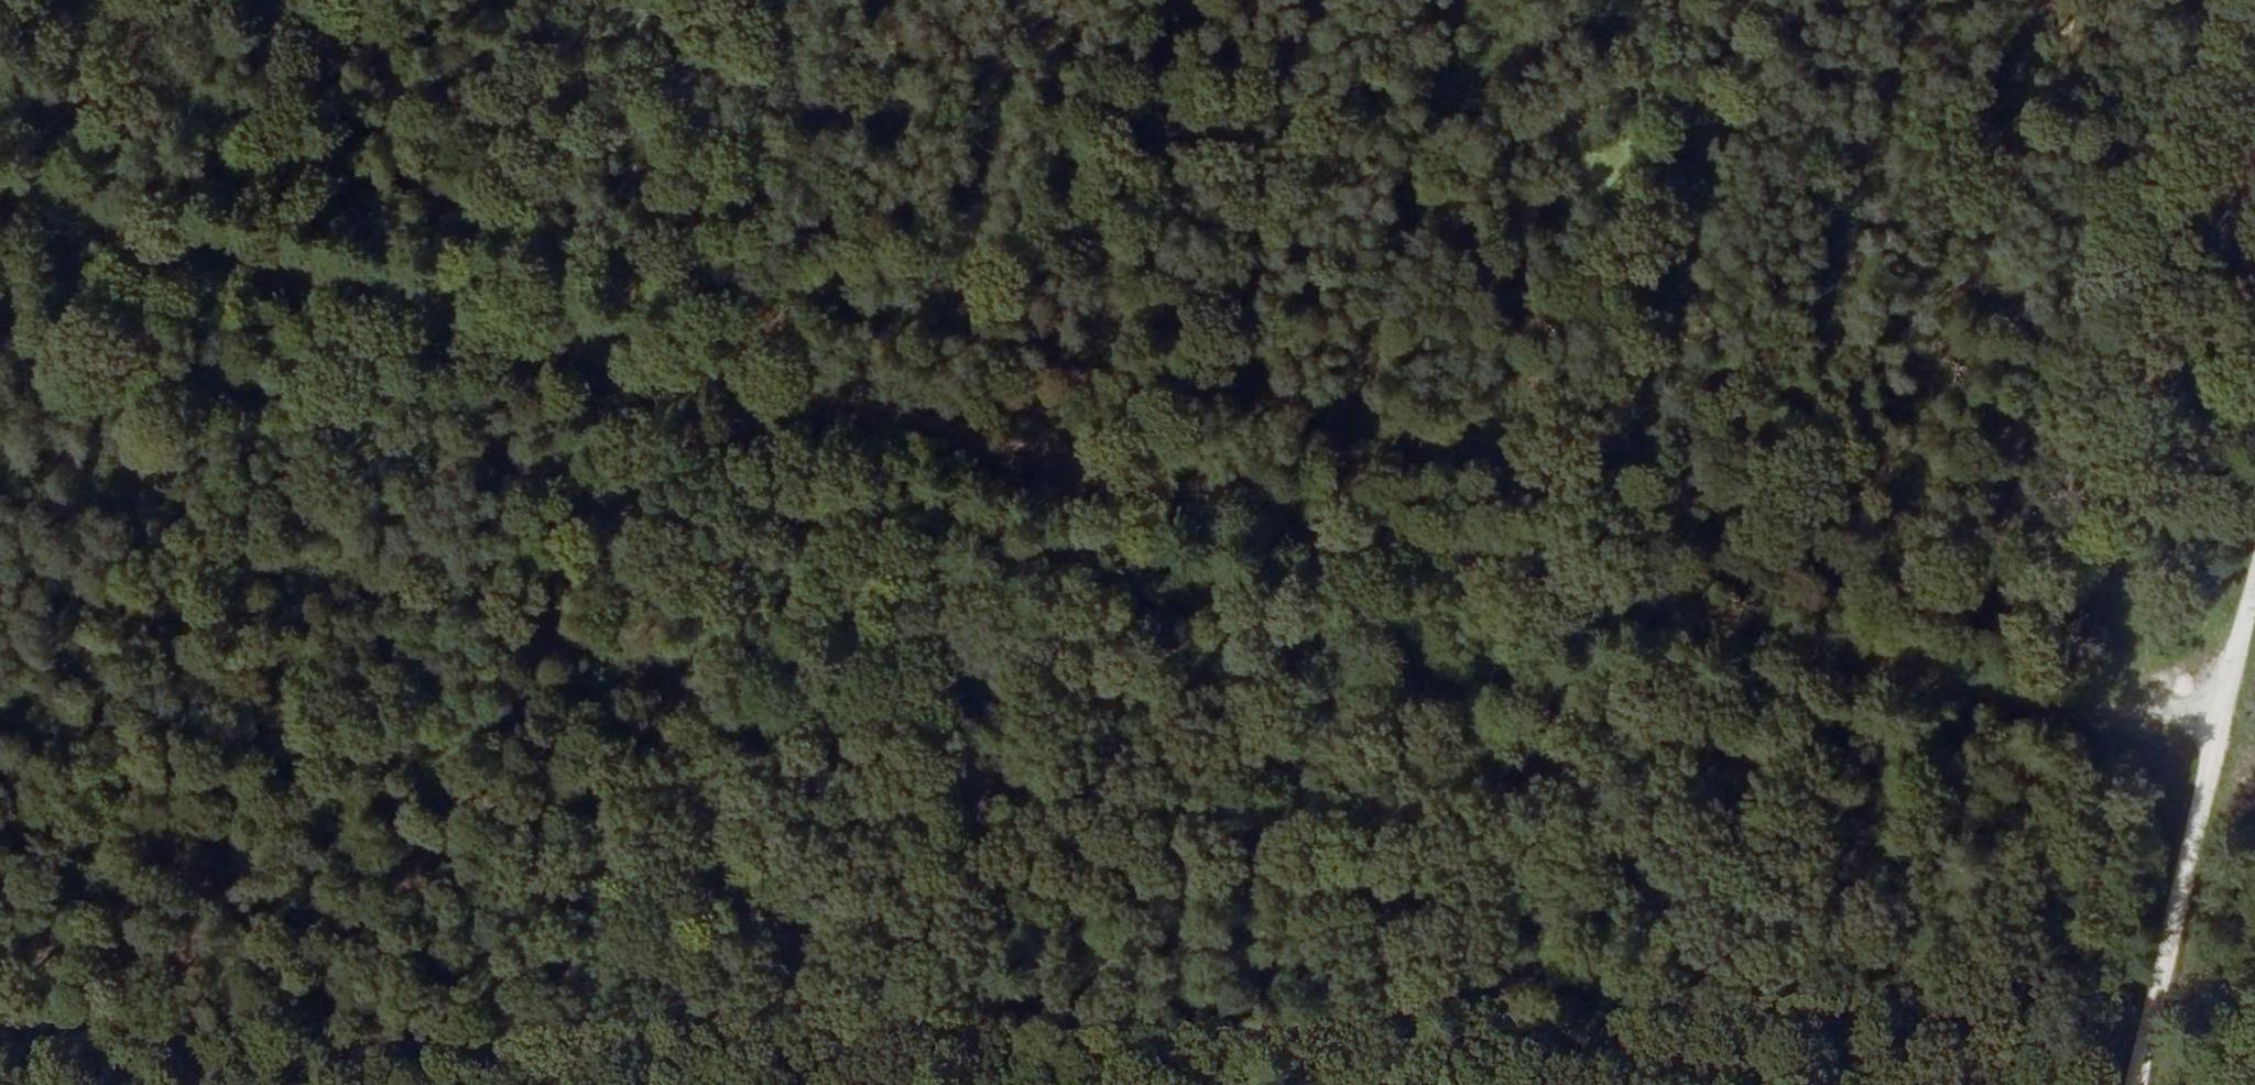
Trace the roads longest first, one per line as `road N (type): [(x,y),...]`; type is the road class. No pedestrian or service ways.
road 1 (track): [(2254,761),(1296,519),(0,208)]
road 2 (track): [(2145,1084),(2254,613)]

